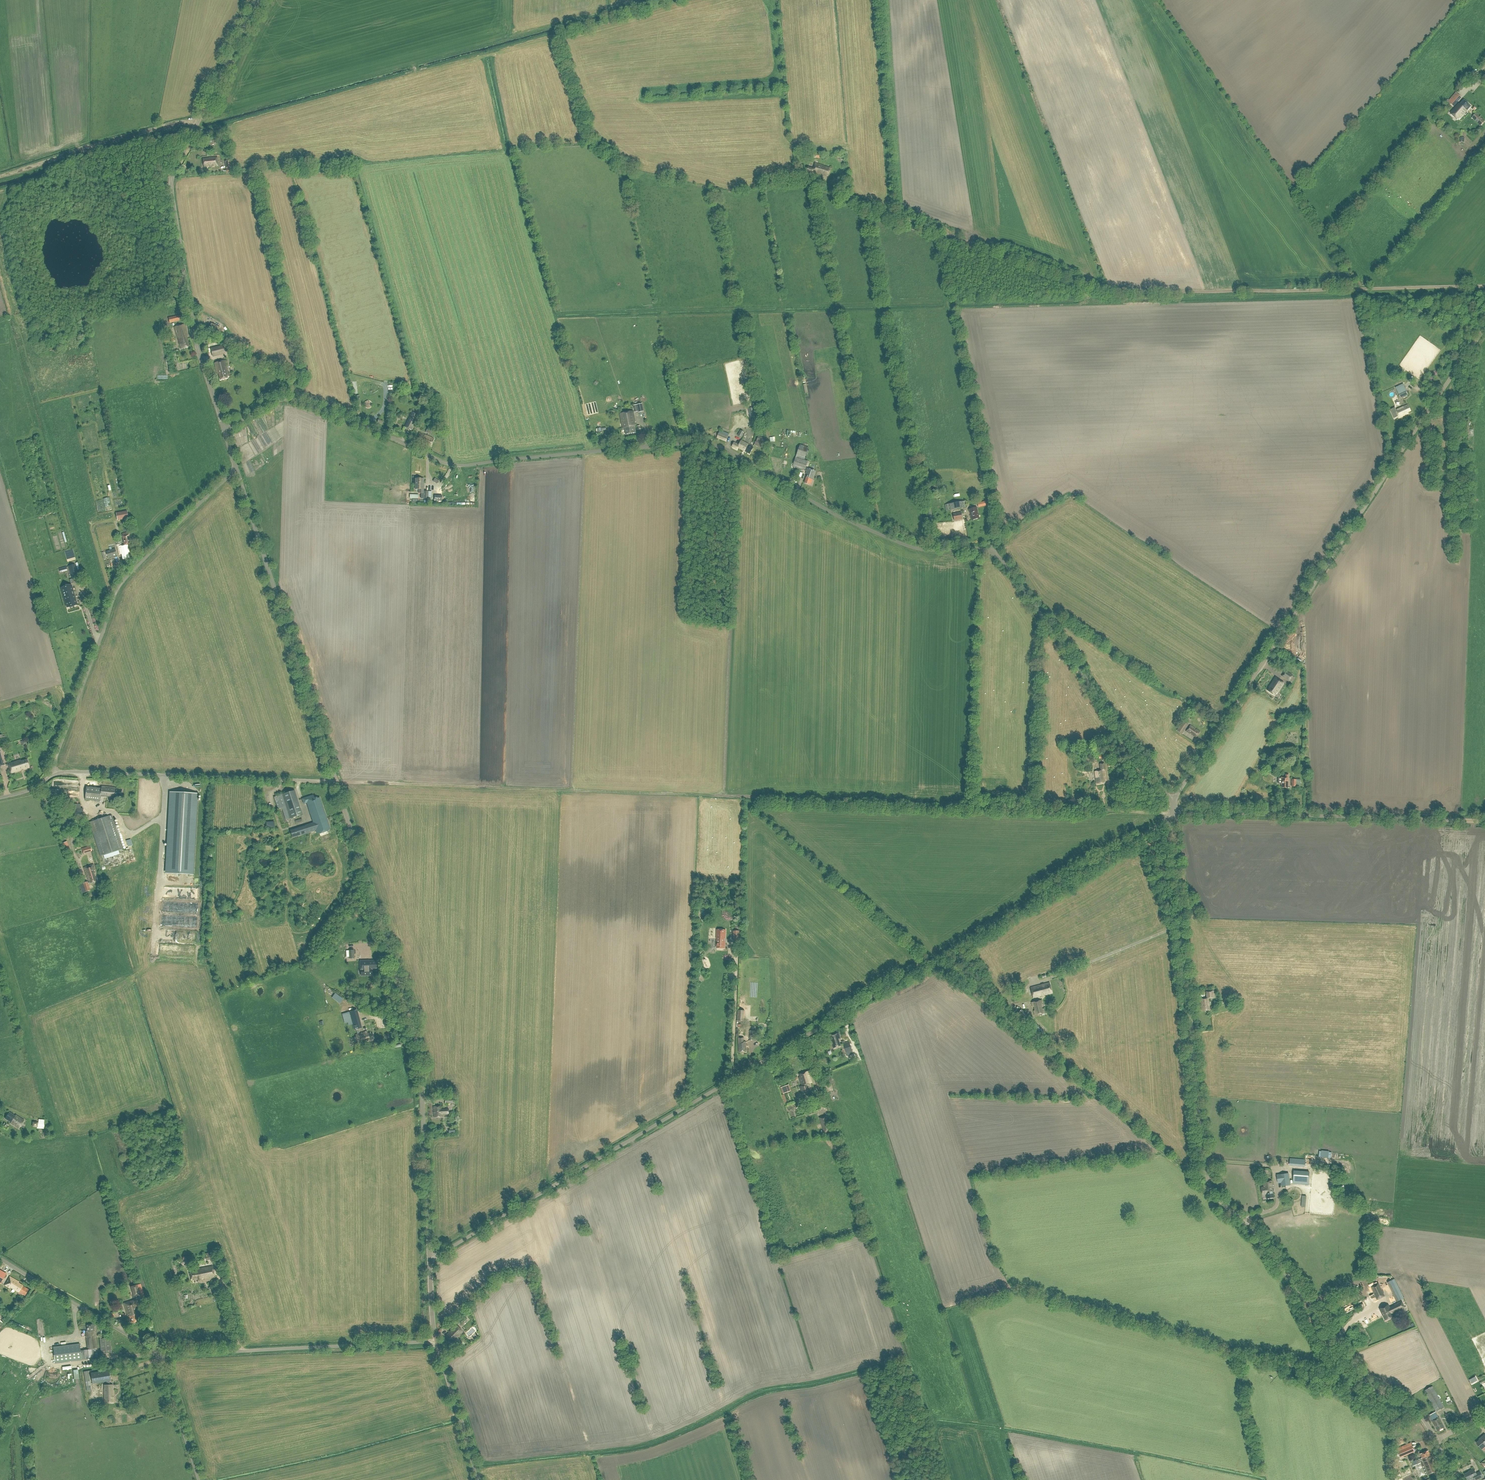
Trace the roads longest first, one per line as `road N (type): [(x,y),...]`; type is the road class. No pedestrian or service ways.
road 1 (unclassified): [(224,430),(283,399),(456,465),(714,445),(903,543),(989,551),(1174,802)]
road 2 (unclassified): [(429,1260),(1172,818)]
road 3 (track): [(336,782),(1118,812)]
road 4 (unclassified): [(1436,1440),(1416,1411),(1366,1380),(1211,1189),(1172,818)]
road 5 (track): [(1484,286),(1118,294),(850,196)]
road 6 (unclassified): [(1174,802),(1484,327)]
road 7 (tertiary): [(429,1260),(418,1048),(336,782)]
road 8 (tertiary): [(224,430),(193,328),(171,179),(259,0)]
road 9 (unclassified): [(54,774),(121,580),(237,469)]
road 10 (track): [(1214,1195),(934,960)]
road 11 (tertiary): [(336,782),(237,469)]
road 12 (unclassified): [(1484,822),(1173,812)]
road 13 (unclassified): [(336,782),(54,774)]
road 14 (unclassified): [(160,1354),(424,1342)]
road 15 (track): [(198,120),(0,176)]
road 16 (unclassified): [(160,1354),(0,1258)]
road 17 (tertiary): [(479,1479),(438,1347)]
road 18 (unclassified): [(199,1479),(160,1354)]

